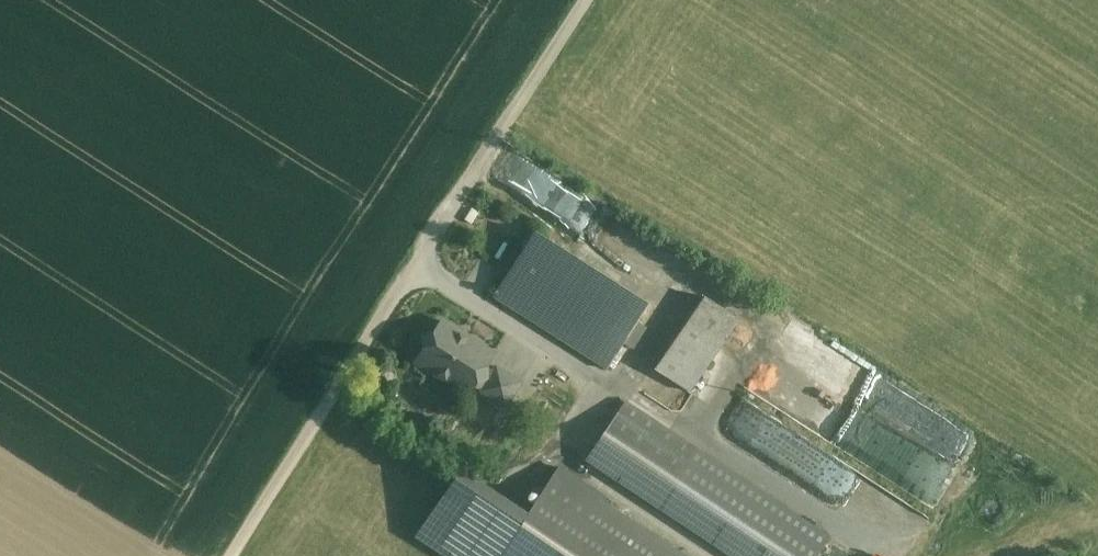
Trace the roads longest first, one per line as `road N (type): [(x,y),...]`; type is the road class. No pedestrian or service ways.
road 1 (unclassified): [(231,555),(591,0)]

